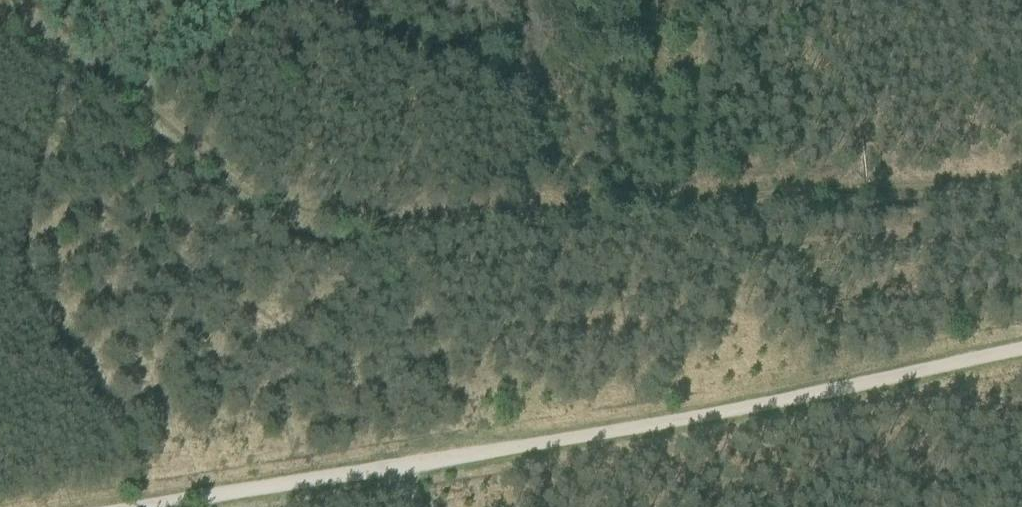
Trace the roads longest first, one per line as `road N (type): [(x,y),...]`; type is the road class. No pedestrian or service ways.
road 1 (track): [(0,13),(335,212),(486,235),(573,219),(1021,189)]
road 2 (track): [(123,506),(614,434),(1021,356)]
road 3 (track): [(301,0),(151,100)]

